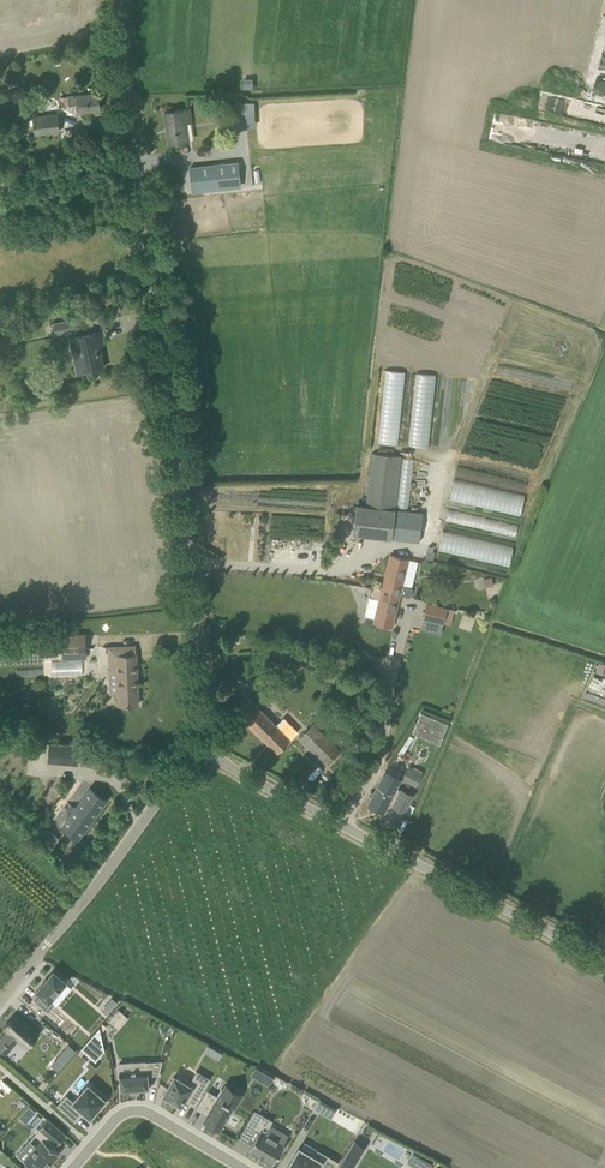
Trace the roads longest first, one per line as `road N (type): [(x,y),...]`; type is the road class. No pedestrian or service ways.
road 1 (unclassified): [(197,749),(205,722),(196,602),(125,121),(121,0)]
road 2 (unclassified): [(604,959),(197,749)]
road 3 (unclassified): [(0,999),(197,749)]
road 4 (residential): [(76,1167),(130,1111),(153,1115),(240,1167)]

